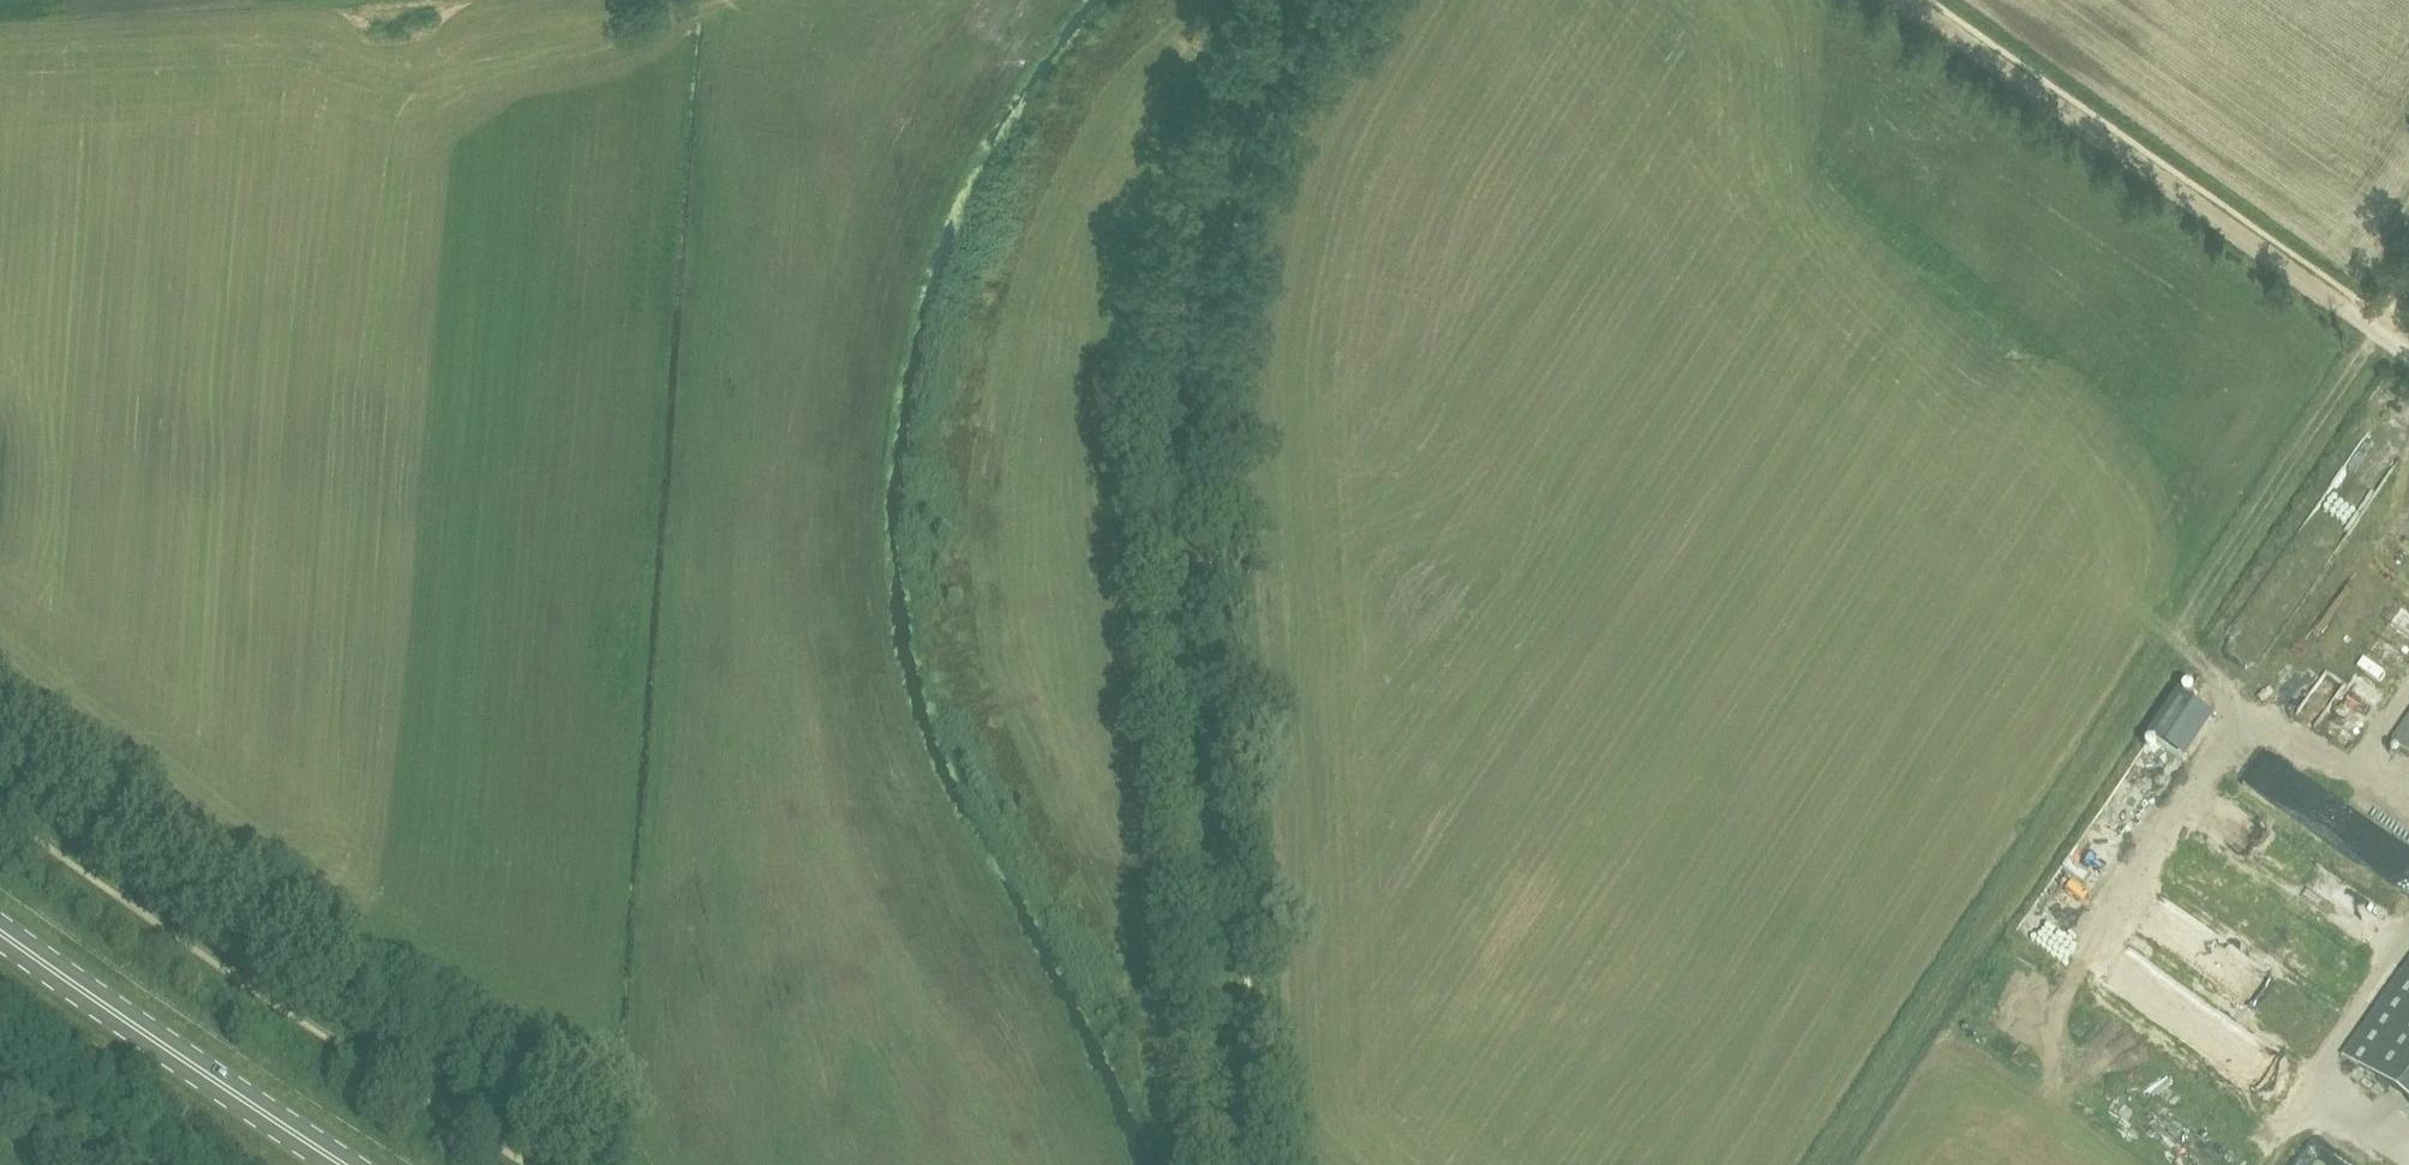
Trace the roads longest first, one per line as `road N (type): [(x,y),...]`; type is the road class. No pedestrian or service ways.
road 1 (track): [(1822,1164),(2377,328)]
road 2 (track): [(2377,328),(1909,0)]
road 3 (primary): [(347,1164),(0,928)]

